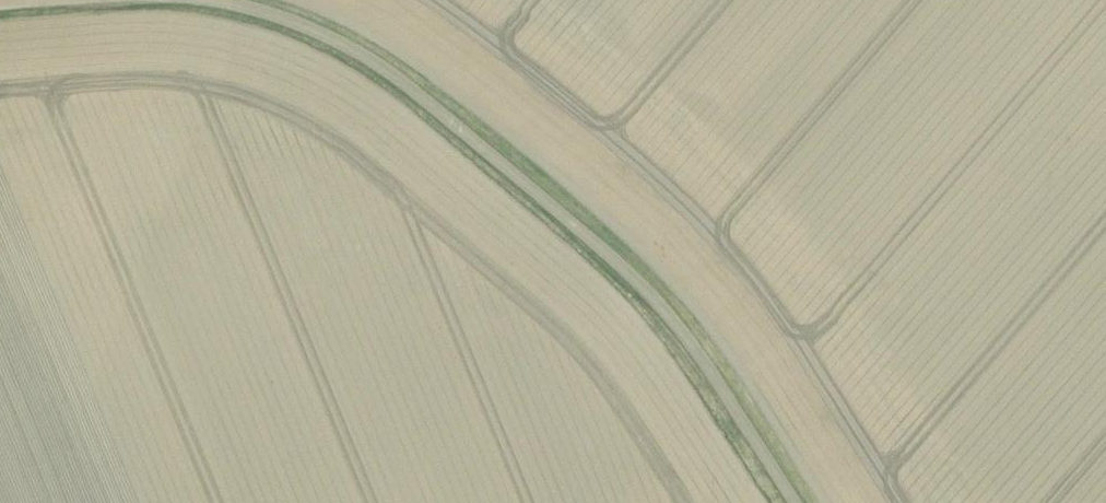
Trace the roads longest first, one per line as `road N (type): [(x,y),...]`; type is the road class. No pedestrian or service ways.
road 1 (unclassified): [(795,502),(705,364),(646,291),(537,196),(352,51),(273,15),(168,0)]

